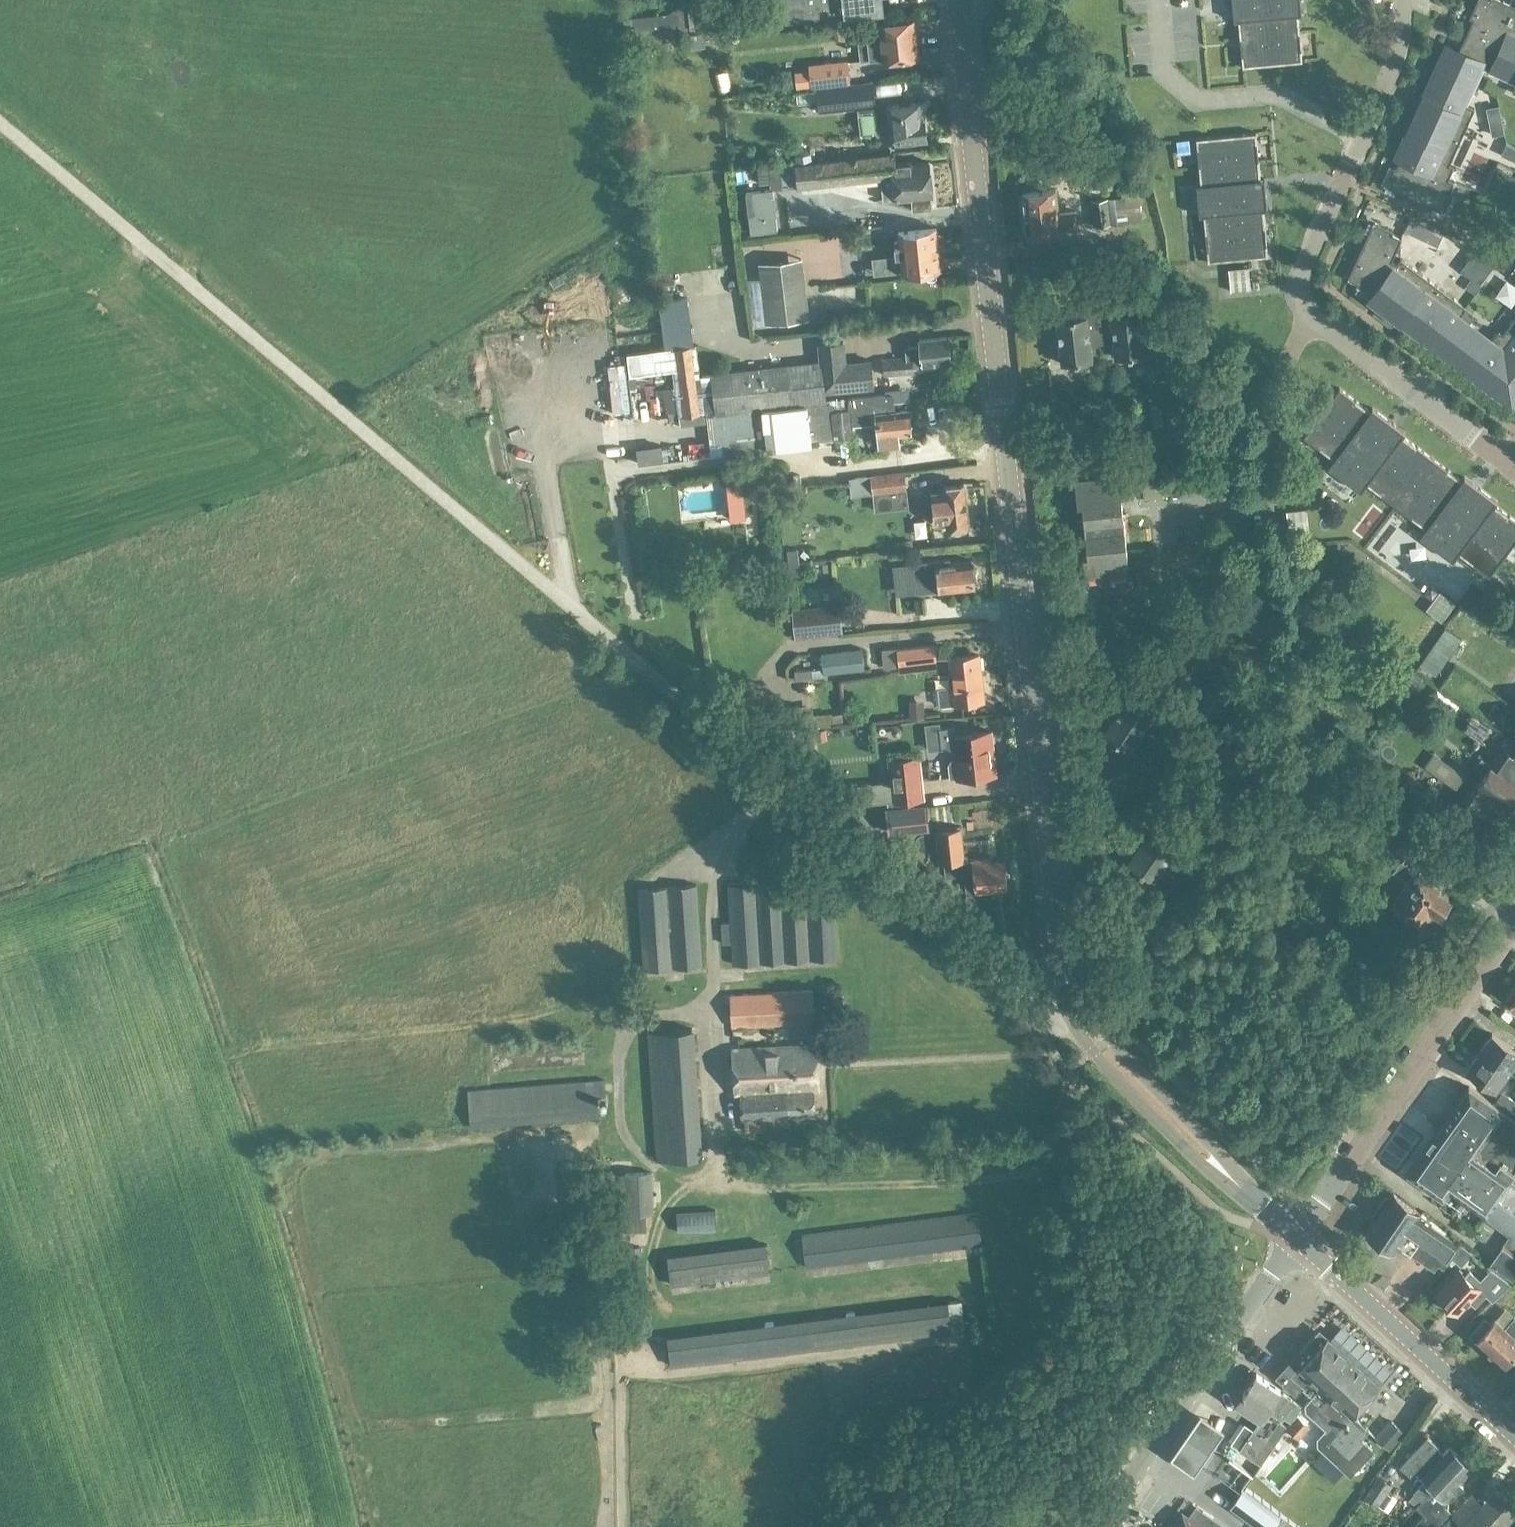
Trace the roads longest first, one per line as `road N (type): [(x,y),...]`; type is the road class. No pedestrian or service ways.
road 1 (secondary): [(1297,1237),(1097,1044),(1069,991),(957,0)]
road 2 (residential): [(1514,472),(1311,313),(1302,297),(1303,270),(1401,54),(1402,0)]
road 3 (unclassified): [(1297,1237),(1514,927)]
road 4 (unclassified): [(1094,1526),(1297,1237)]
road 5 (secondary): [(1514,1436),(1297,1237)]

